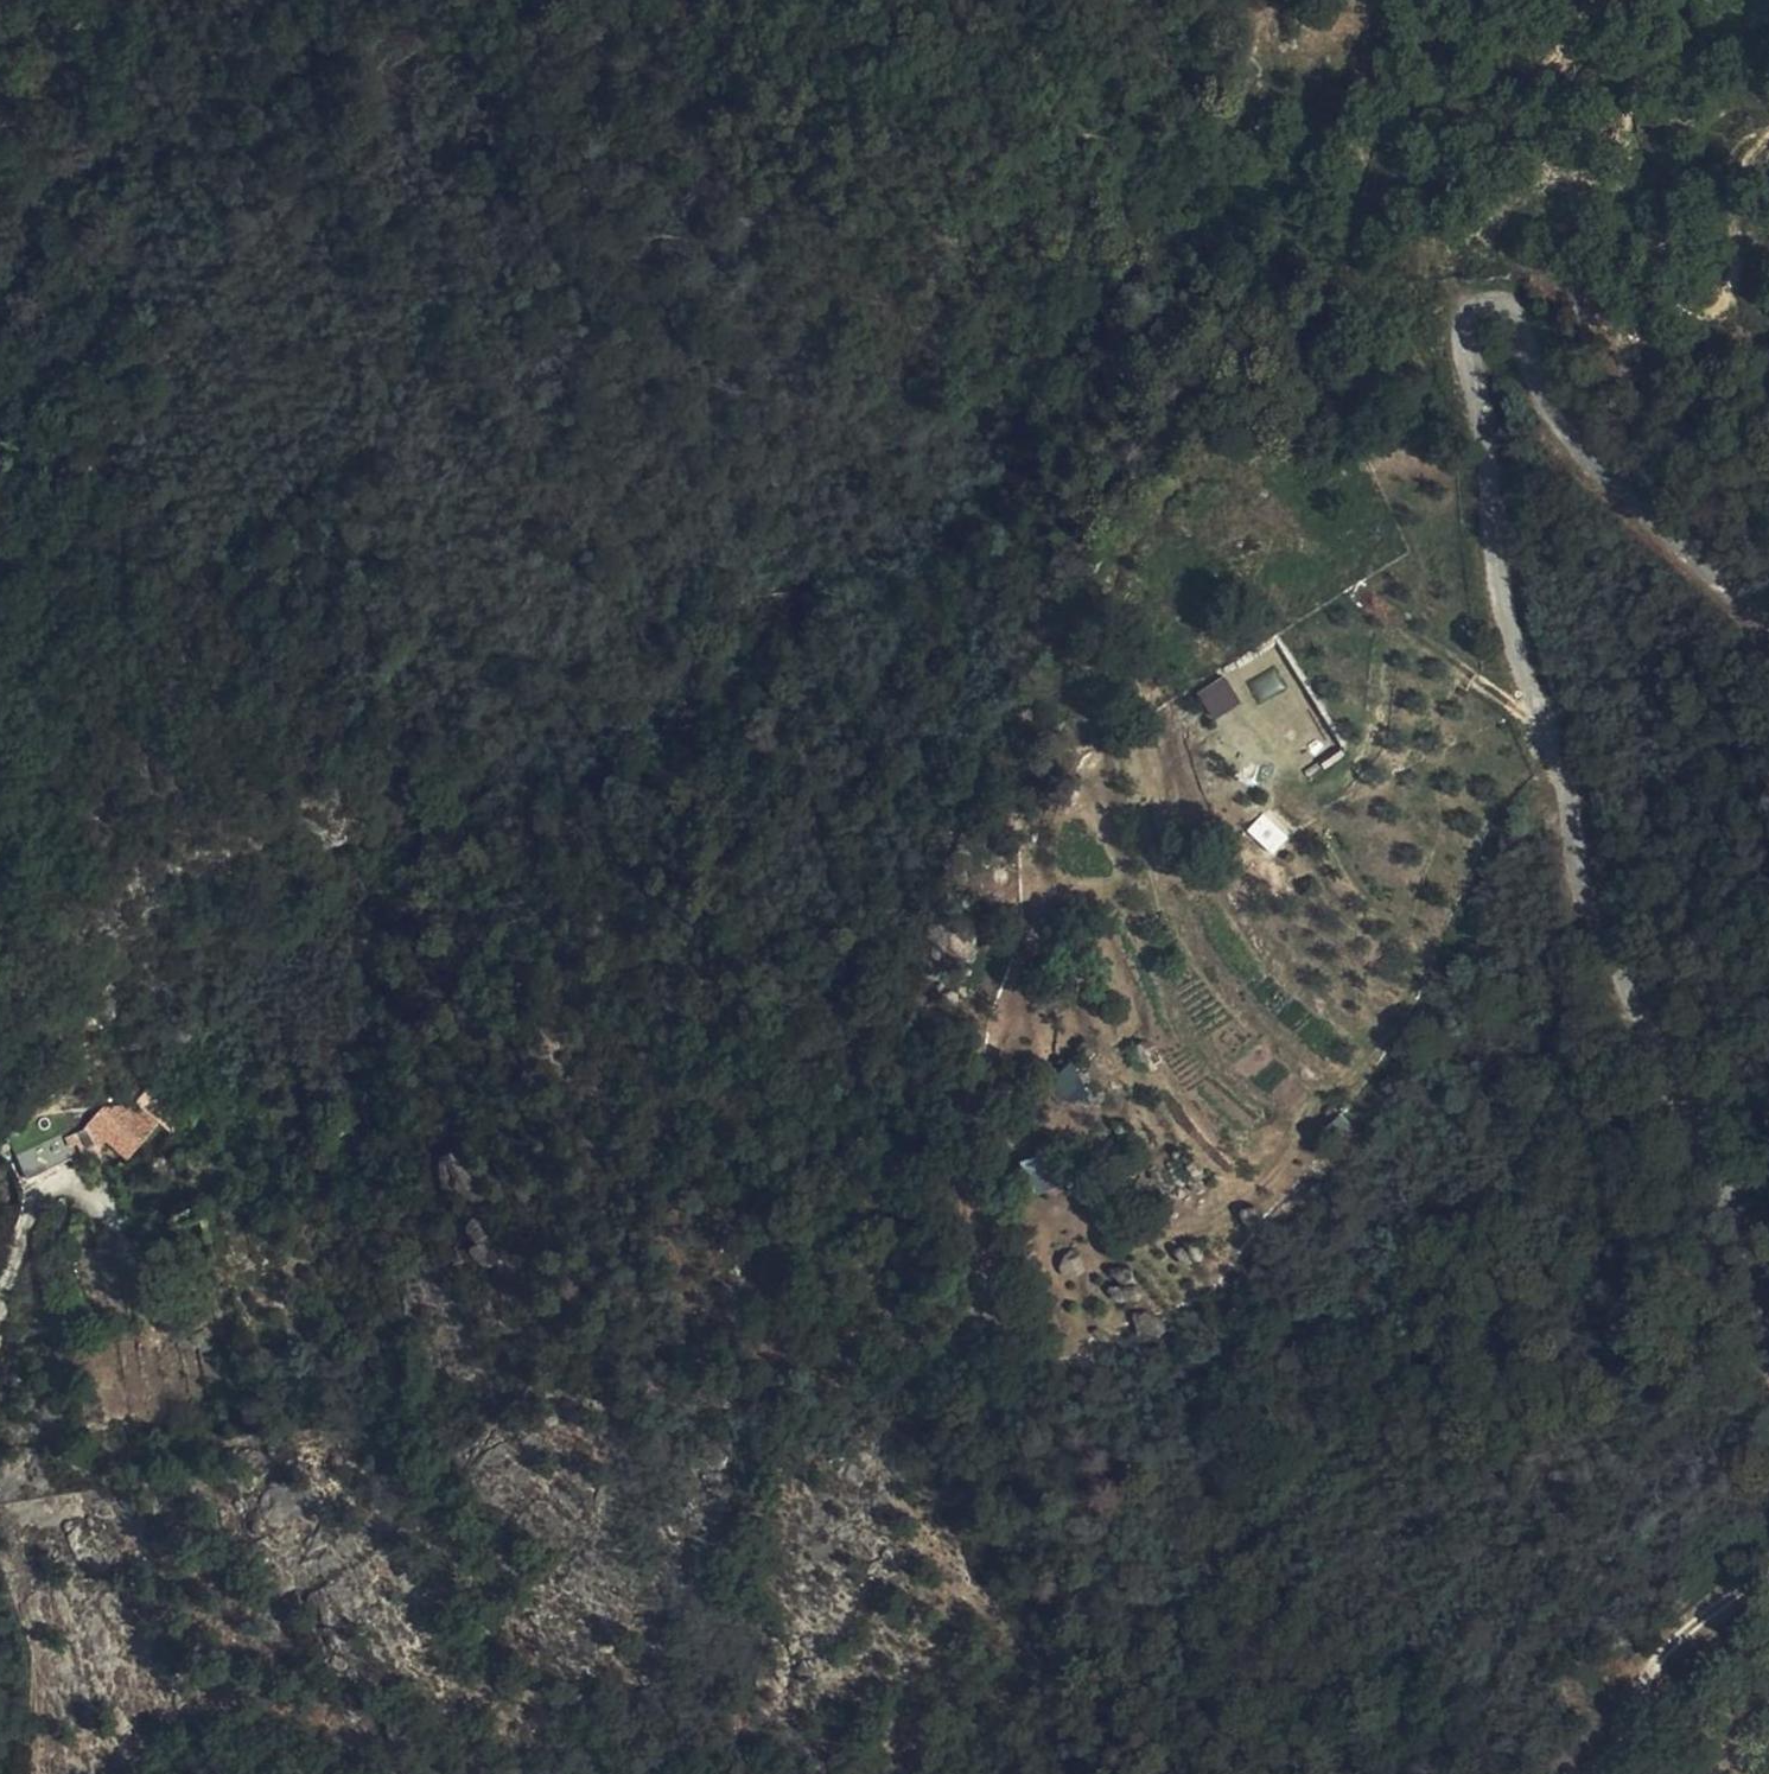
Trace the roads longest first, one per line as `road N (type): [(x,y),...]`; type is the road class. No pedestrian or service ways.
road 1 (unclassified): [(1768,1359),(1702,1126),(1581,876),(1558,743),(1500,604),(1467,342),(1474,313),(1499,310),(1528,327),(1558,430),(1712,580),(1768,614)]

